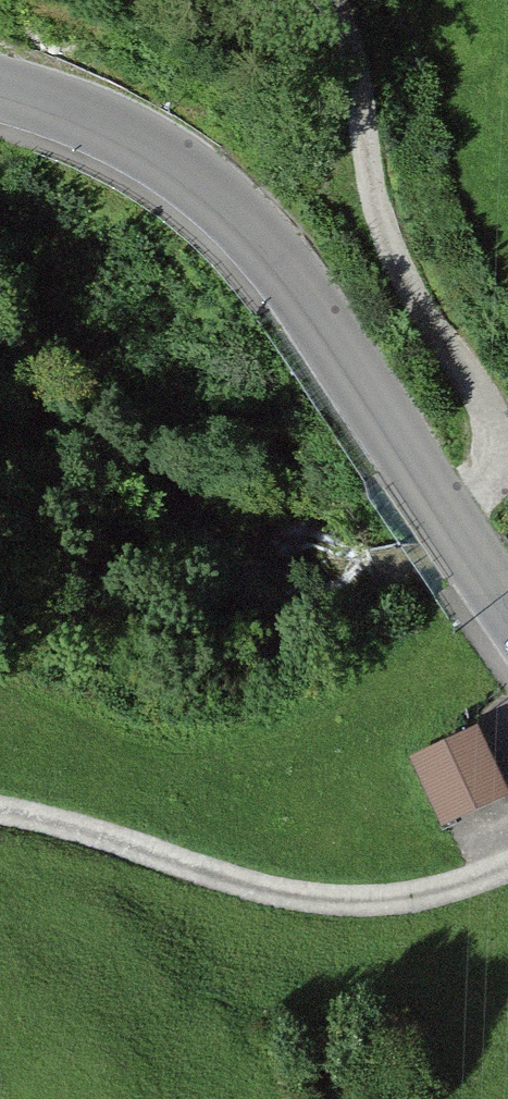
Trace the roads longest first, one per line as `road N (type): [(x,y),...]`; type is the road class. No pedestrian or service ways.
road 1 (tertiary): [(507,606),(296,299),(185,189),(0,98)]
road 2 (track): [(444,515),(489,479),(499,440),(490,413),(399,269),(376,198),(348,47),(330,0)]
road 3 (residential): [(507,869),(428,895),(342,902),(250,890),(0,811)]

